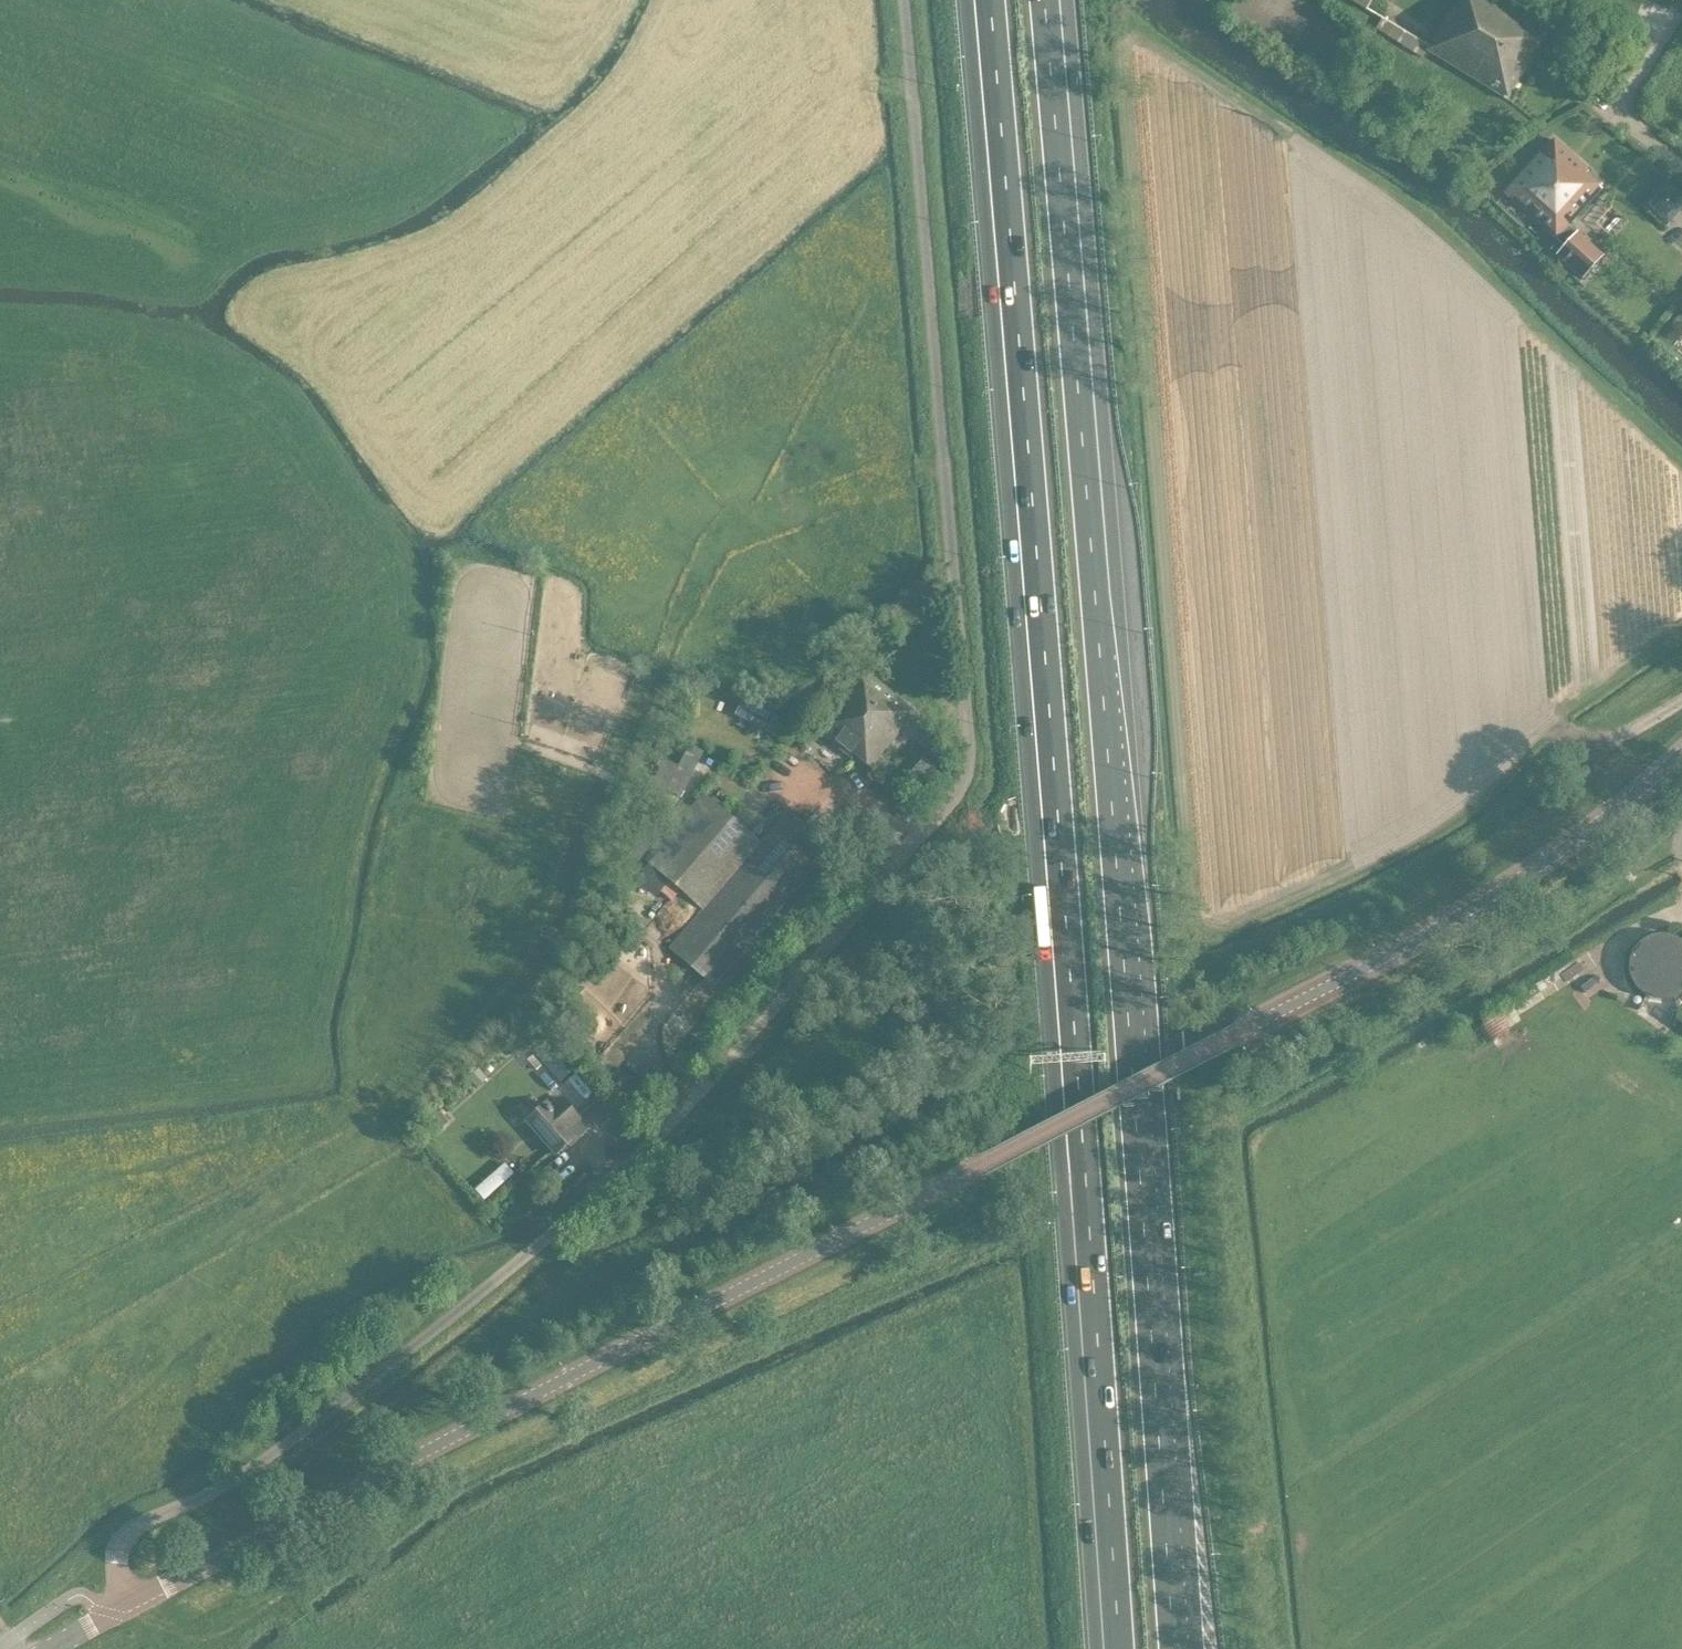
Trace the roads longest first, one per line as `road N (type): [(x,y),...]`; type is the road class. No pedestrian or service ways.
road 1 (tertiary): [(132,1600),(1365,962),(1620,799),(1681,749)]
road 2 (motorway): [(1187,1648),(1153,1158),(1053,0)]
road 3 (motorway): [(982,0),(1110,1648)]
road 4 (track): [(692,1094),(966,782),(906,0)]
road 5 (unclassified): [(132,1600),(114,1554),(134,1526),(231,1483),(343,1403),(603,1191),(692,1094)]
road 6 (track): [(1191,1092),(1181,1040),(1197,977),(1212,959),(1464,850),(1602,745)]
road 7 (unclassified): [(1681,162),(1621,121),(1618,106),(1655,51)]

